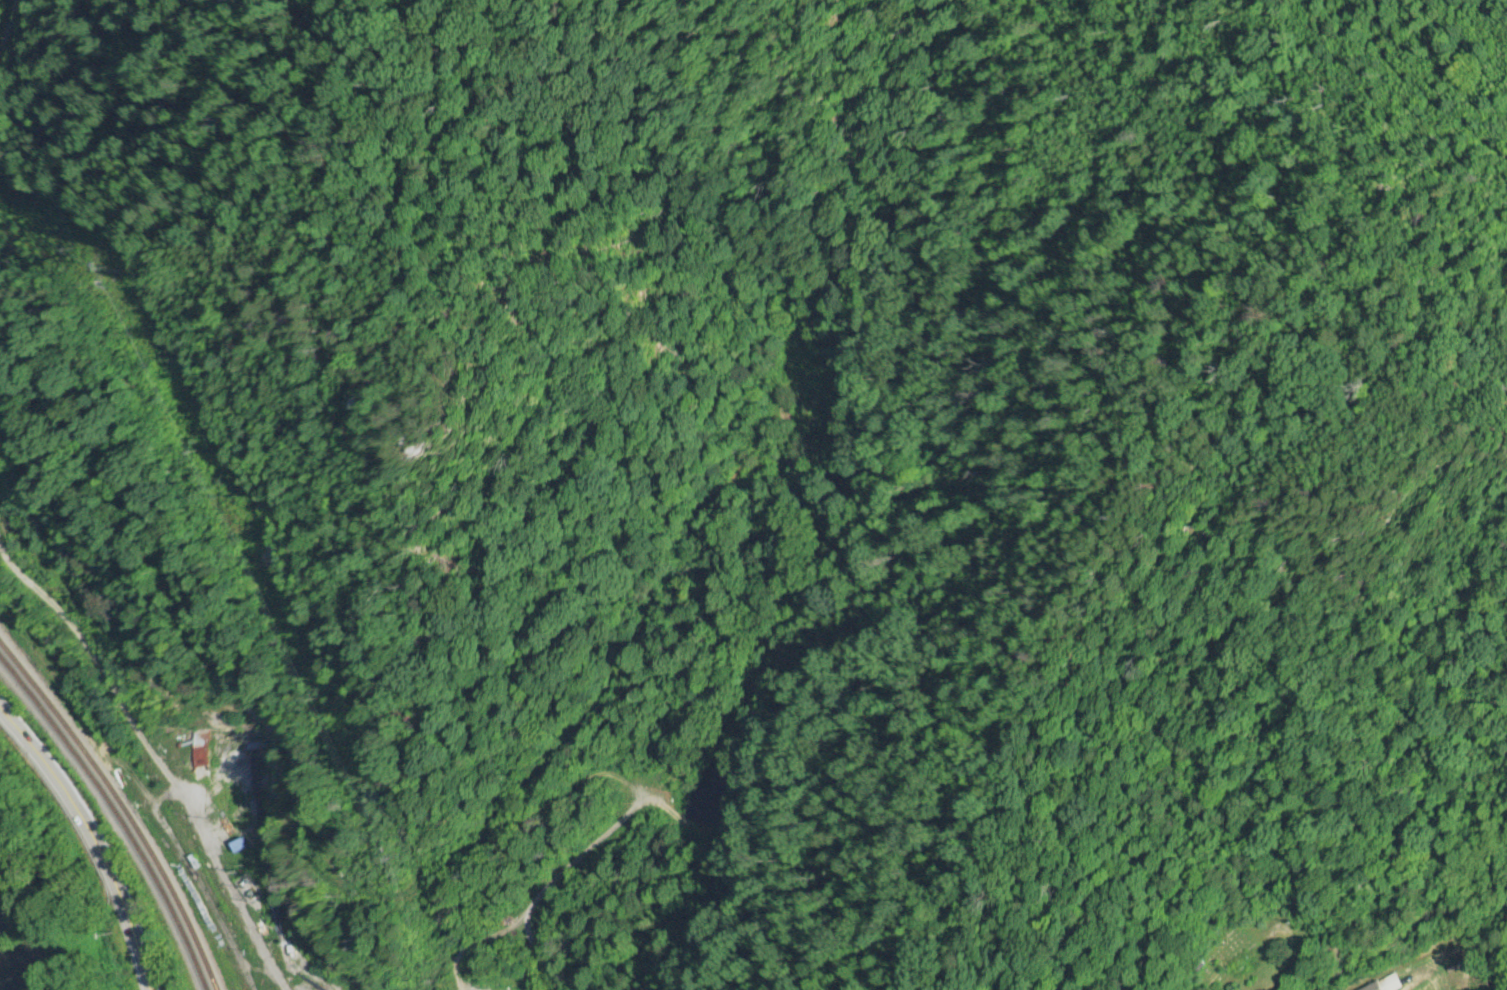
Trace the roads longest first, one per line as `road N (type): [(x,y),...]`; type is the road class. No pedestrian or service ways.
road 1 (primary): [(147,989),(119,895),(95,848),(0,710)]

